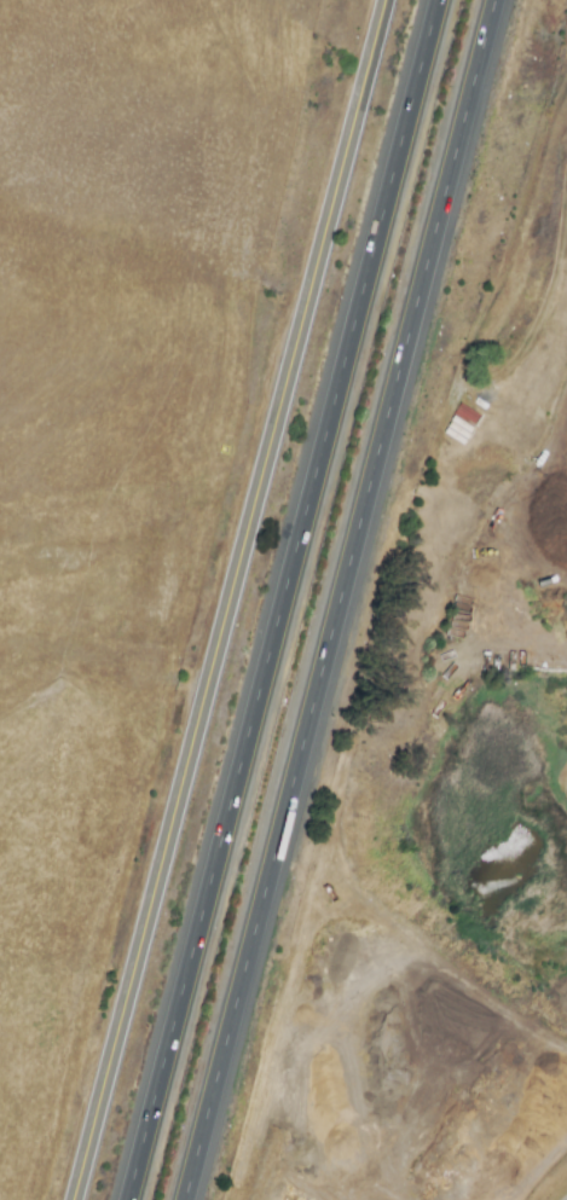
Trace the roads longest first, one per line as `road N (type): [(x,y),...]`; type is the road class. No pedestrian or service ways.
road 1 (tertiary): [(389,0),(77,1199)]
road 2 (motorway): [(437,0),(126,1199)]
road 3 (motorway): [(184,1199),(494,0)]

